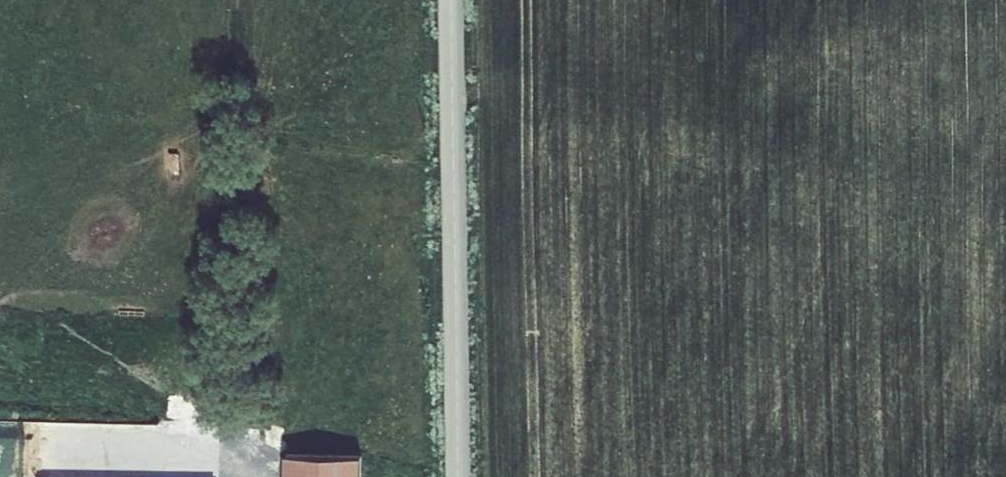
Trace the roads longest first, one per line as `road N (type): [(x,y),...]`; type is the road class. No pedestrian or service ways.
road 1 (tertiary): [(458,476),(451,0)]

